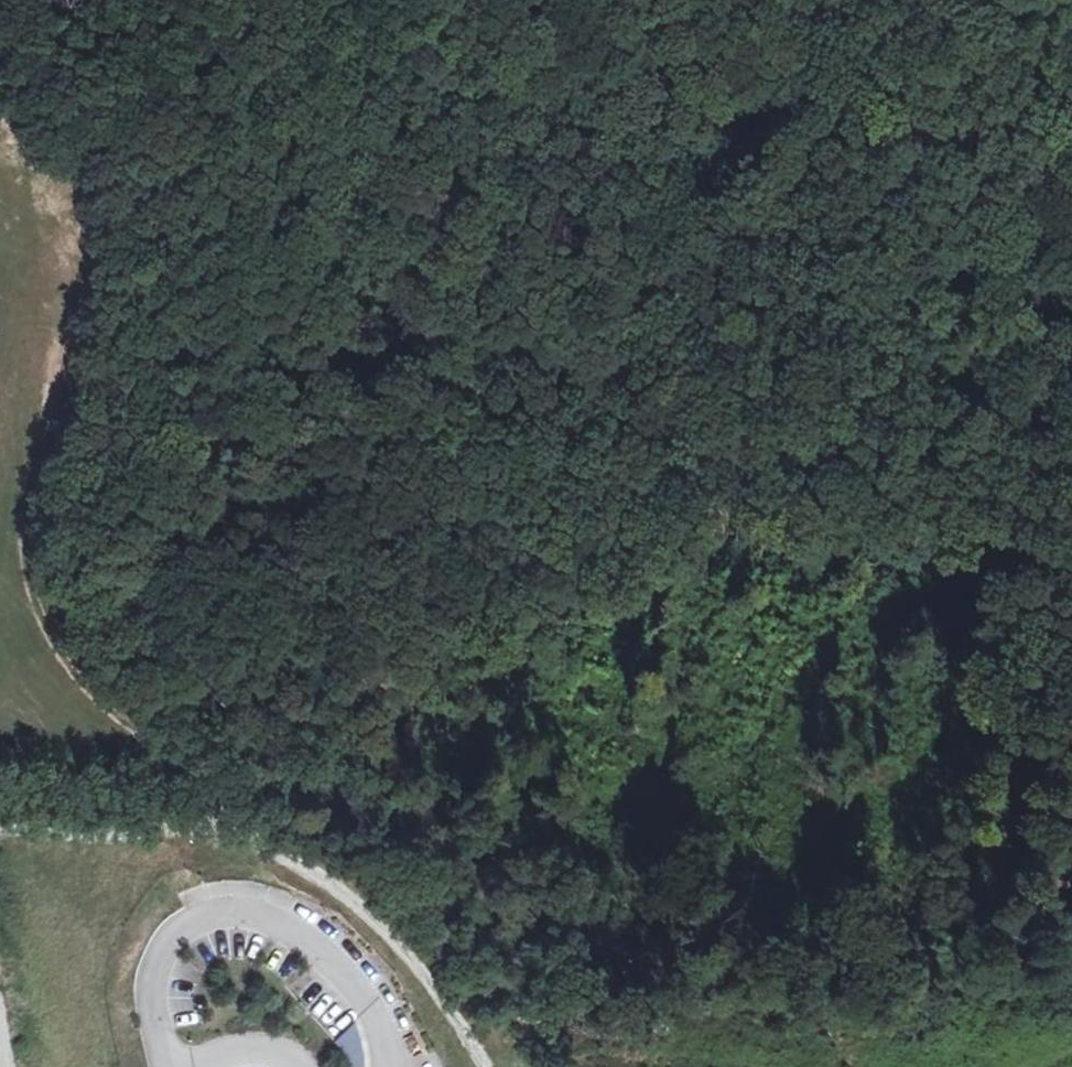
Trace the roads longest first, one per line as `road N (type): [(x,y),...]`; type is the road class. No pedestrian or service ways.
road 1 (track): [(0,834),(61,845),(204,832),(258,842),(297,861),(391,931),(491,1066)]

